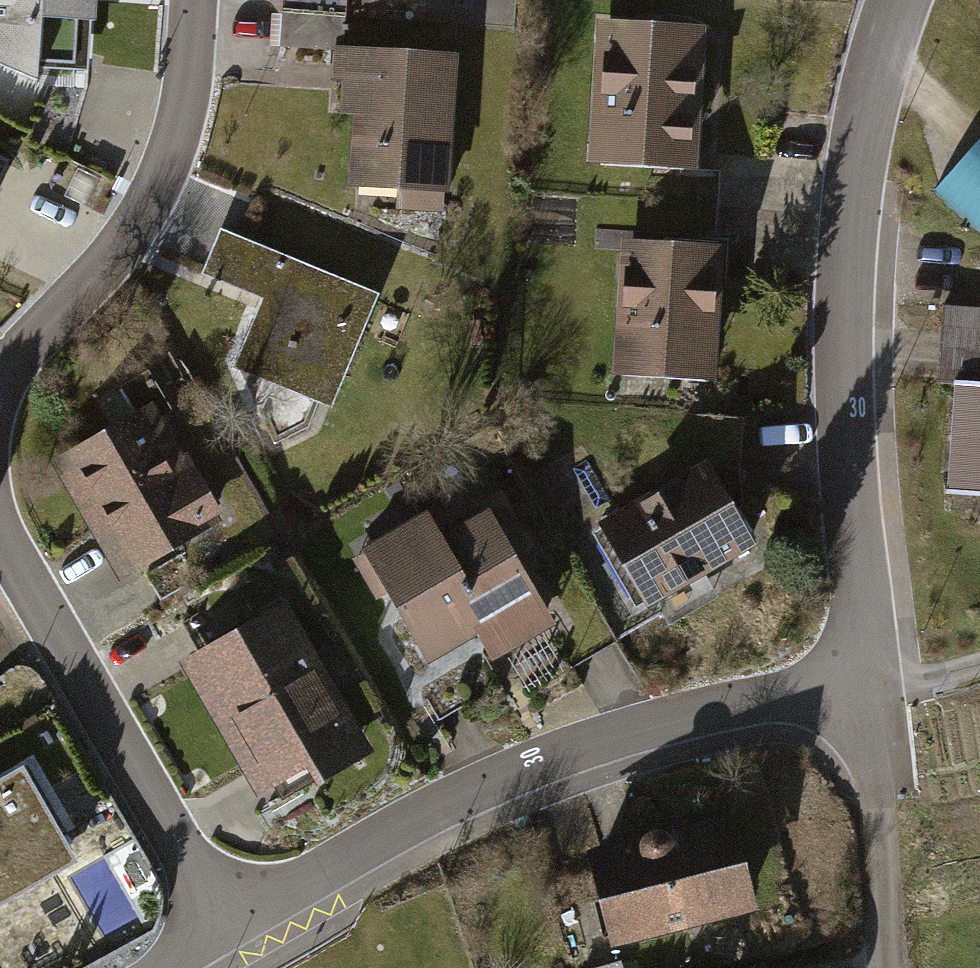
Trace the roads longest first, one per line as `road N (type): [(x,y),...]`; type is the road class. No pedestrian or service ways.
road 1 (residential): [(867,685),(609,740),(492,781),(380,835),(225,926)]
road 2 (residential): [(902,0),(861,160),(847,300),(867,685)]
road 3 (residential): [(194,0),(188,87),(164,184),(0,396)]
road 4 (residential): [(0,531),(225,926)]
road 5 (residential): [(867,685),(889,967)]

